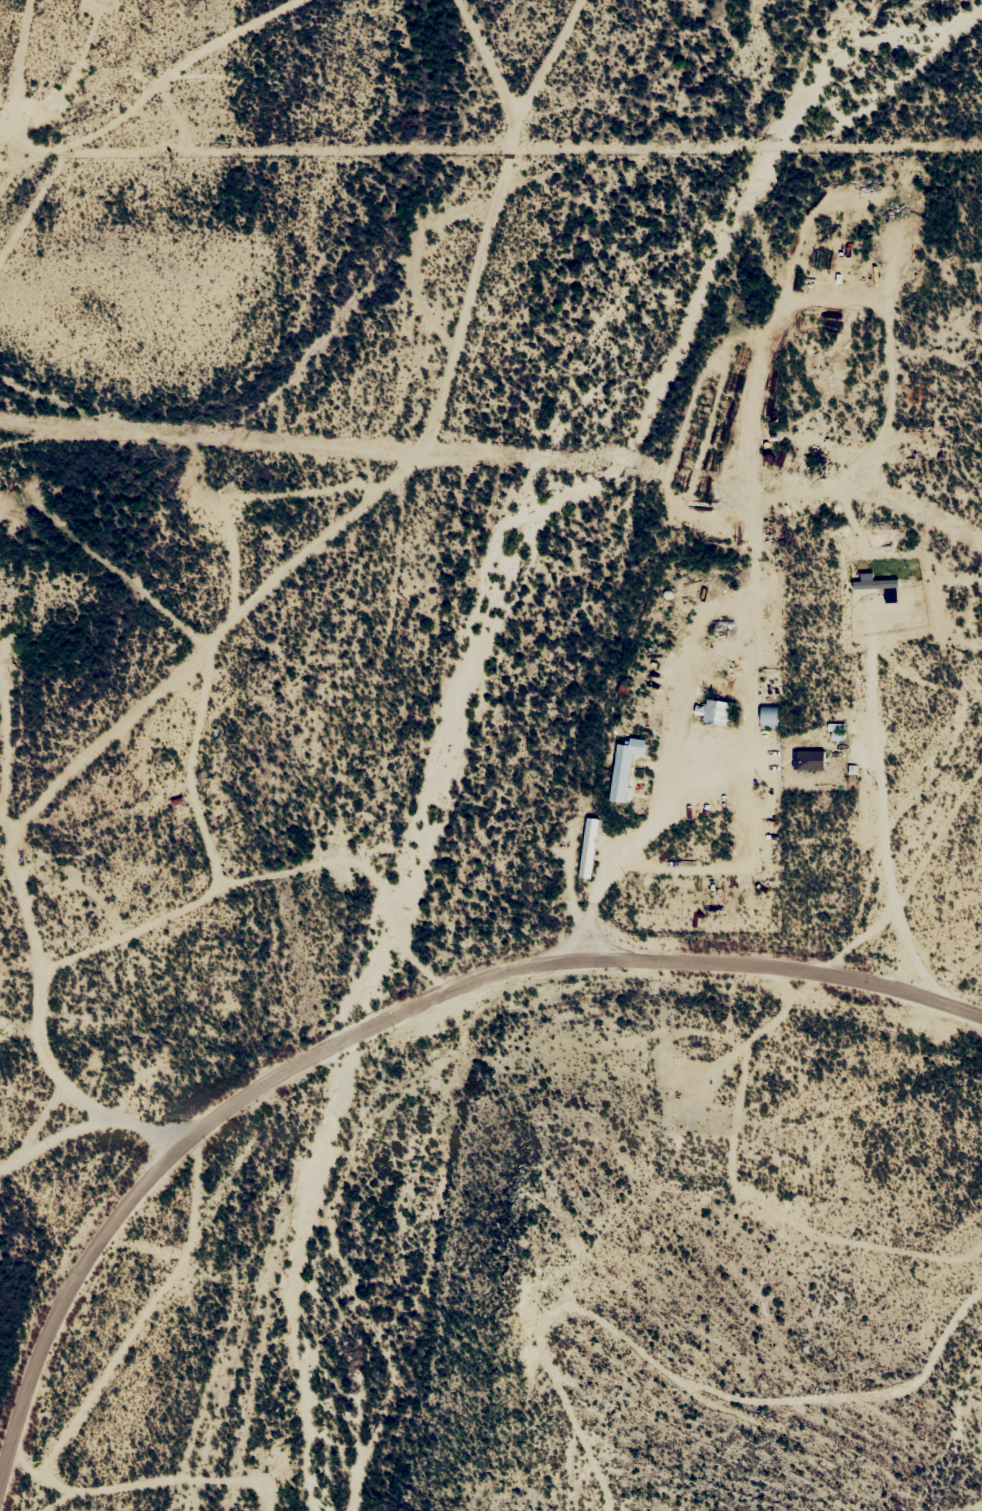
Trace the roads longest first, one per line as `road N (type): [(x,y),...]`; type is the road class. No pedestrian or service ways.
road 1 (residential): [(0,1462),(52,1283),(151,1134),(230,1069),(384,999),(594,961),(672,961),(834,978),(923,997),(981,1020)]
road 2 (track): [(382,0),(394,29),(443,84),(438,288),(394,457),(369,502),(220,626),(27,760),(0,814)]
road 3 (track): [(594,961),(623,855),(765,764),(780,711),(785,609)]
road 4 (track): [(0,953),(47,1109),(22,1168),(0,1178)]

